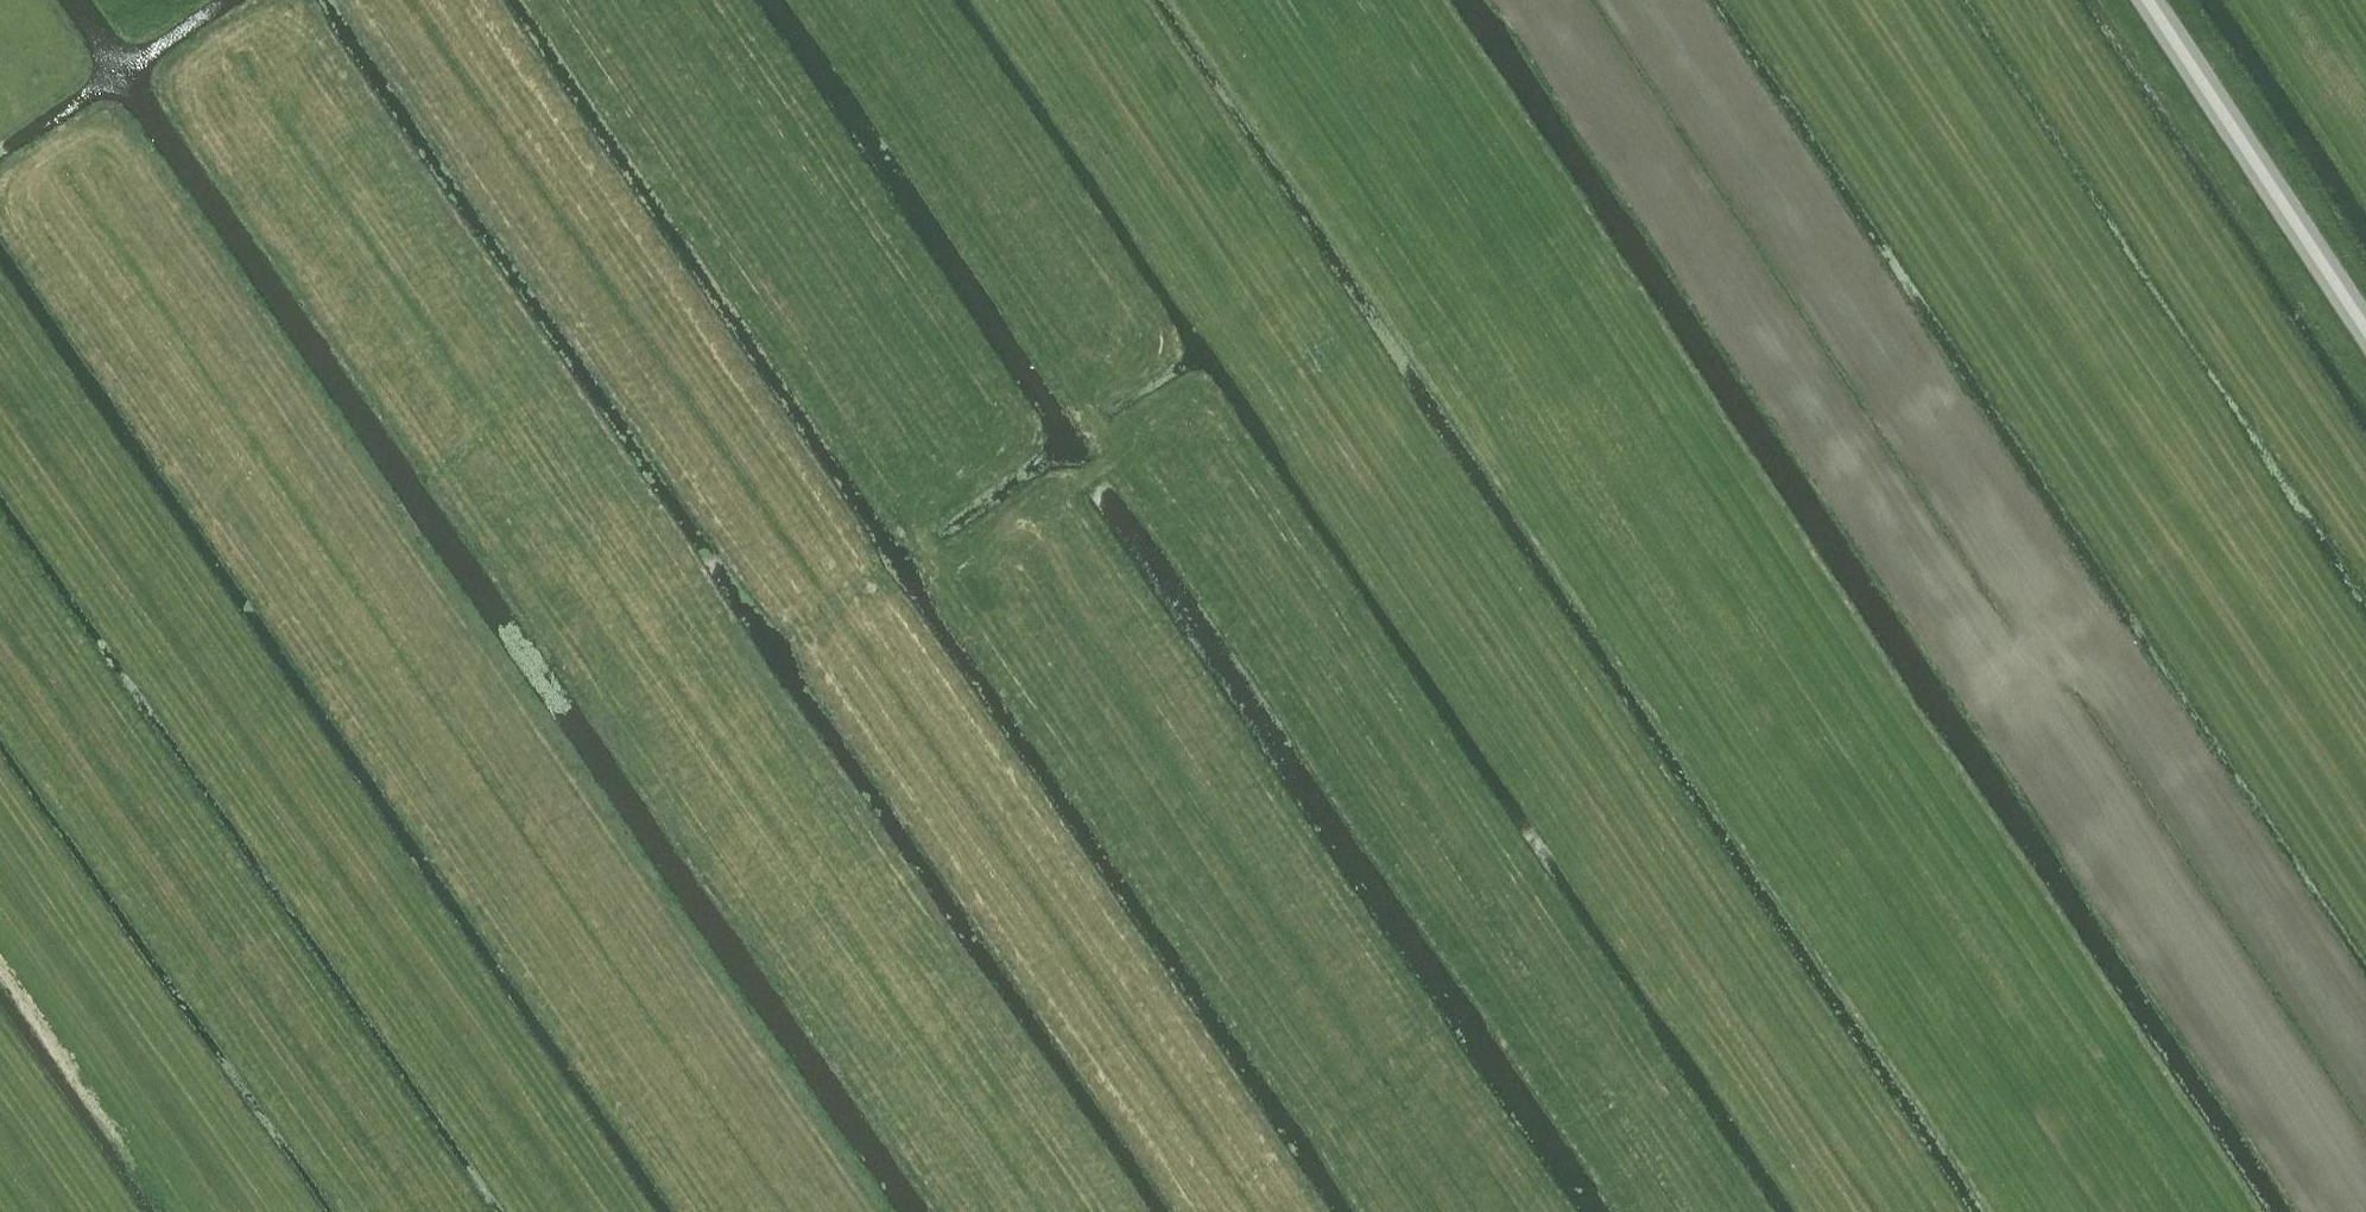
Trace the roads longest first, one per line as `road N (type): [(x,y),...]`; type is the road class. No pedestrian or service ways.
road 1 (unclassified): [(2365,325),(2150,0)]

